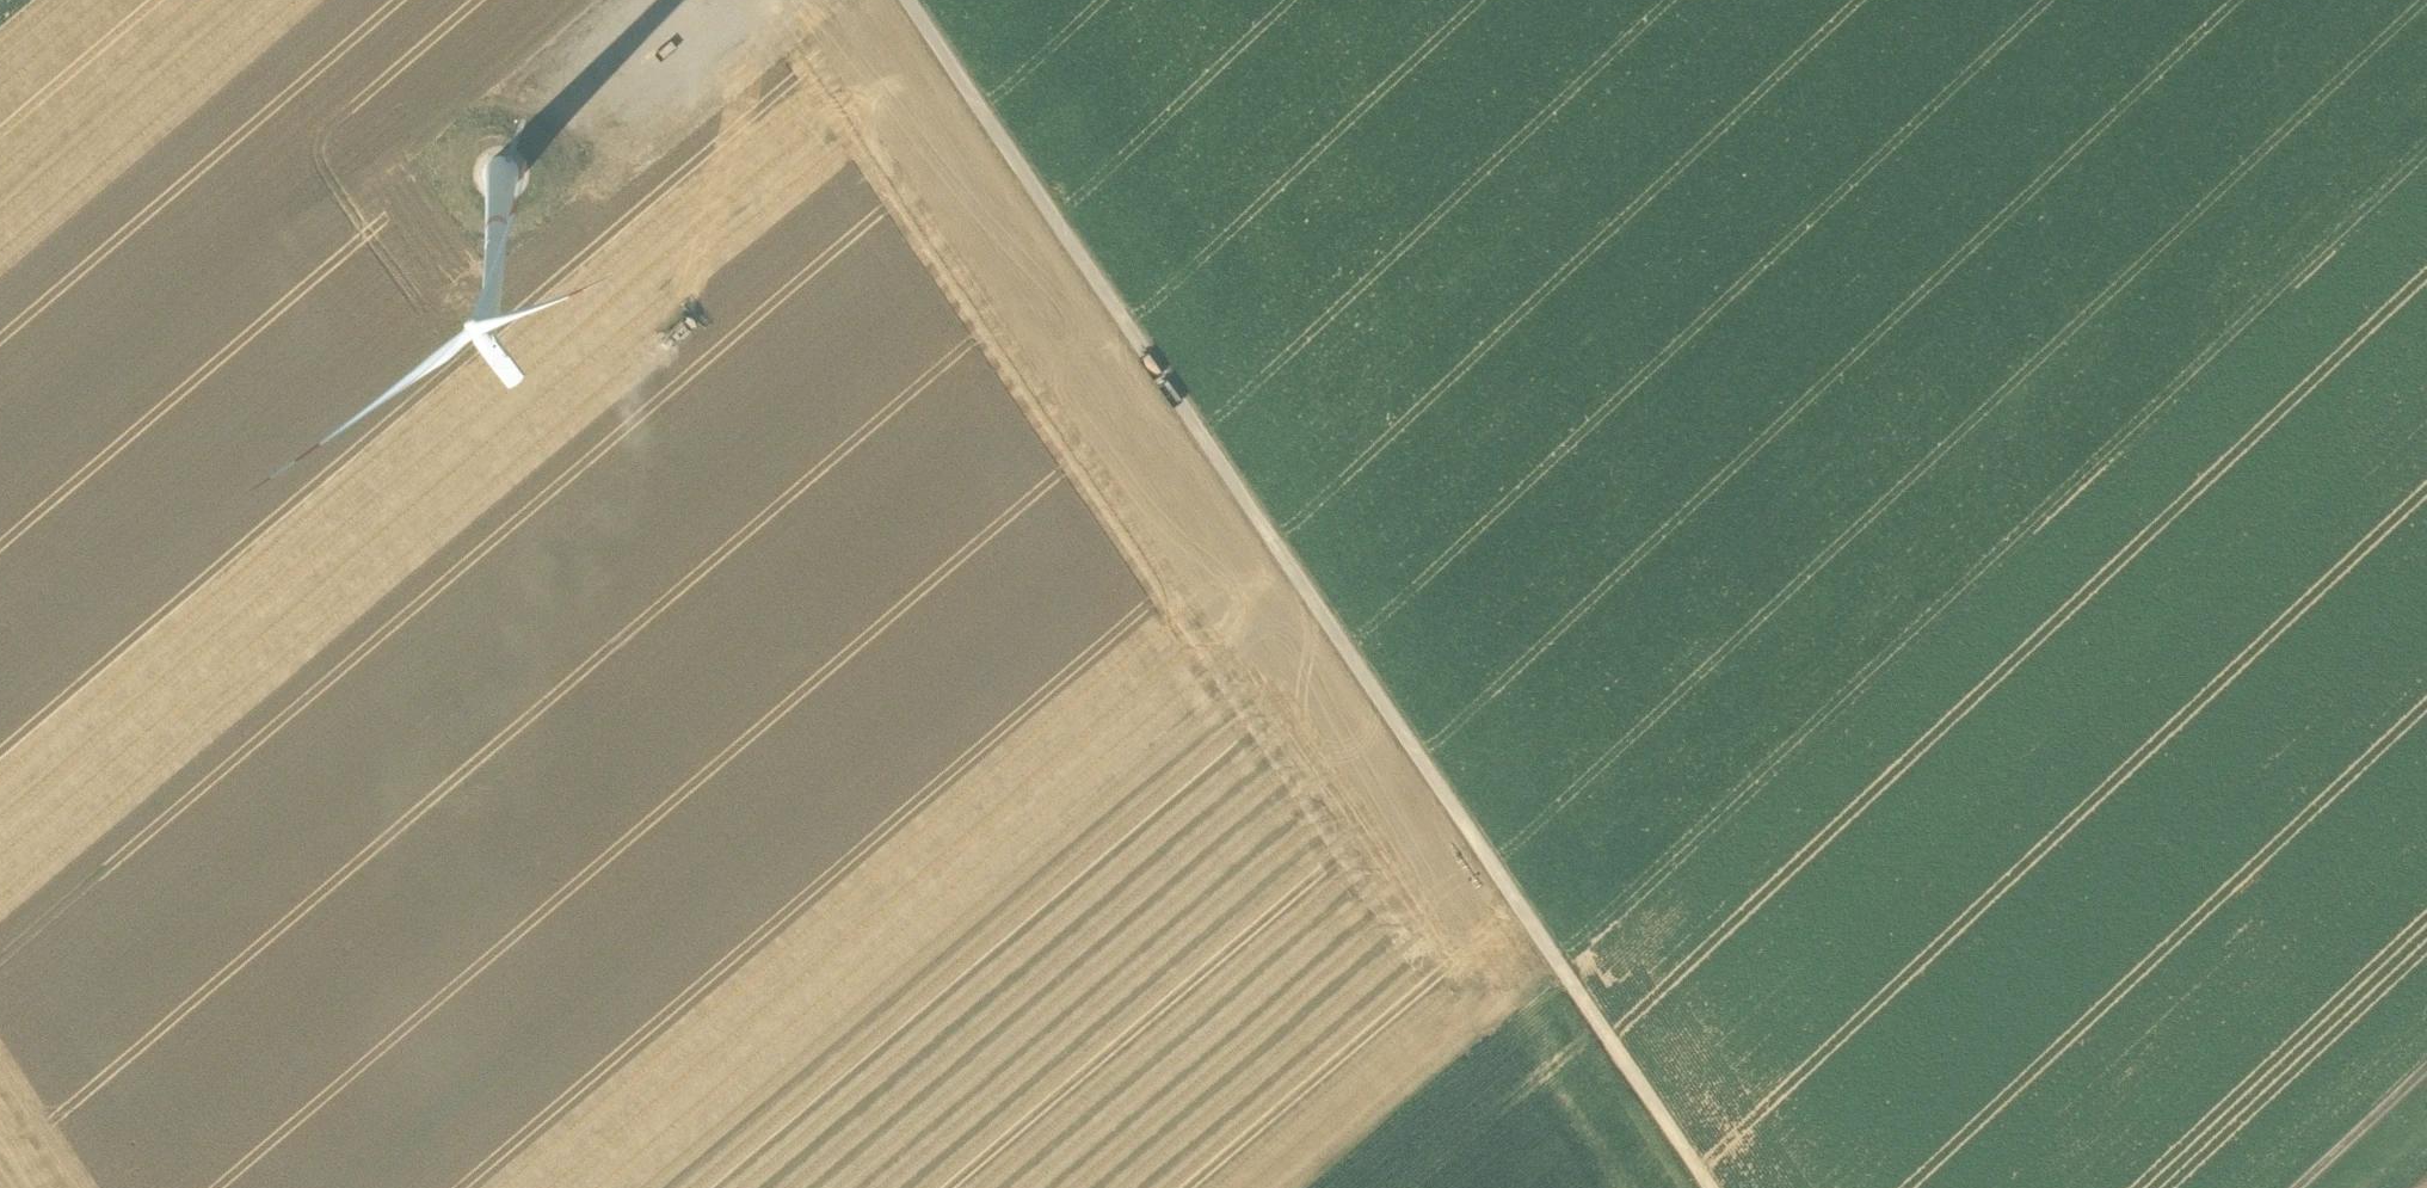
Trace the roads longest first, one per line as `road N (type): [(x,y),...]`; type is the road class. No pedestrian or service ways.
road 1 (track): [(906,0),(1711,1187)]
road 2 (track): [(2299,1187),(2426,1071)]

